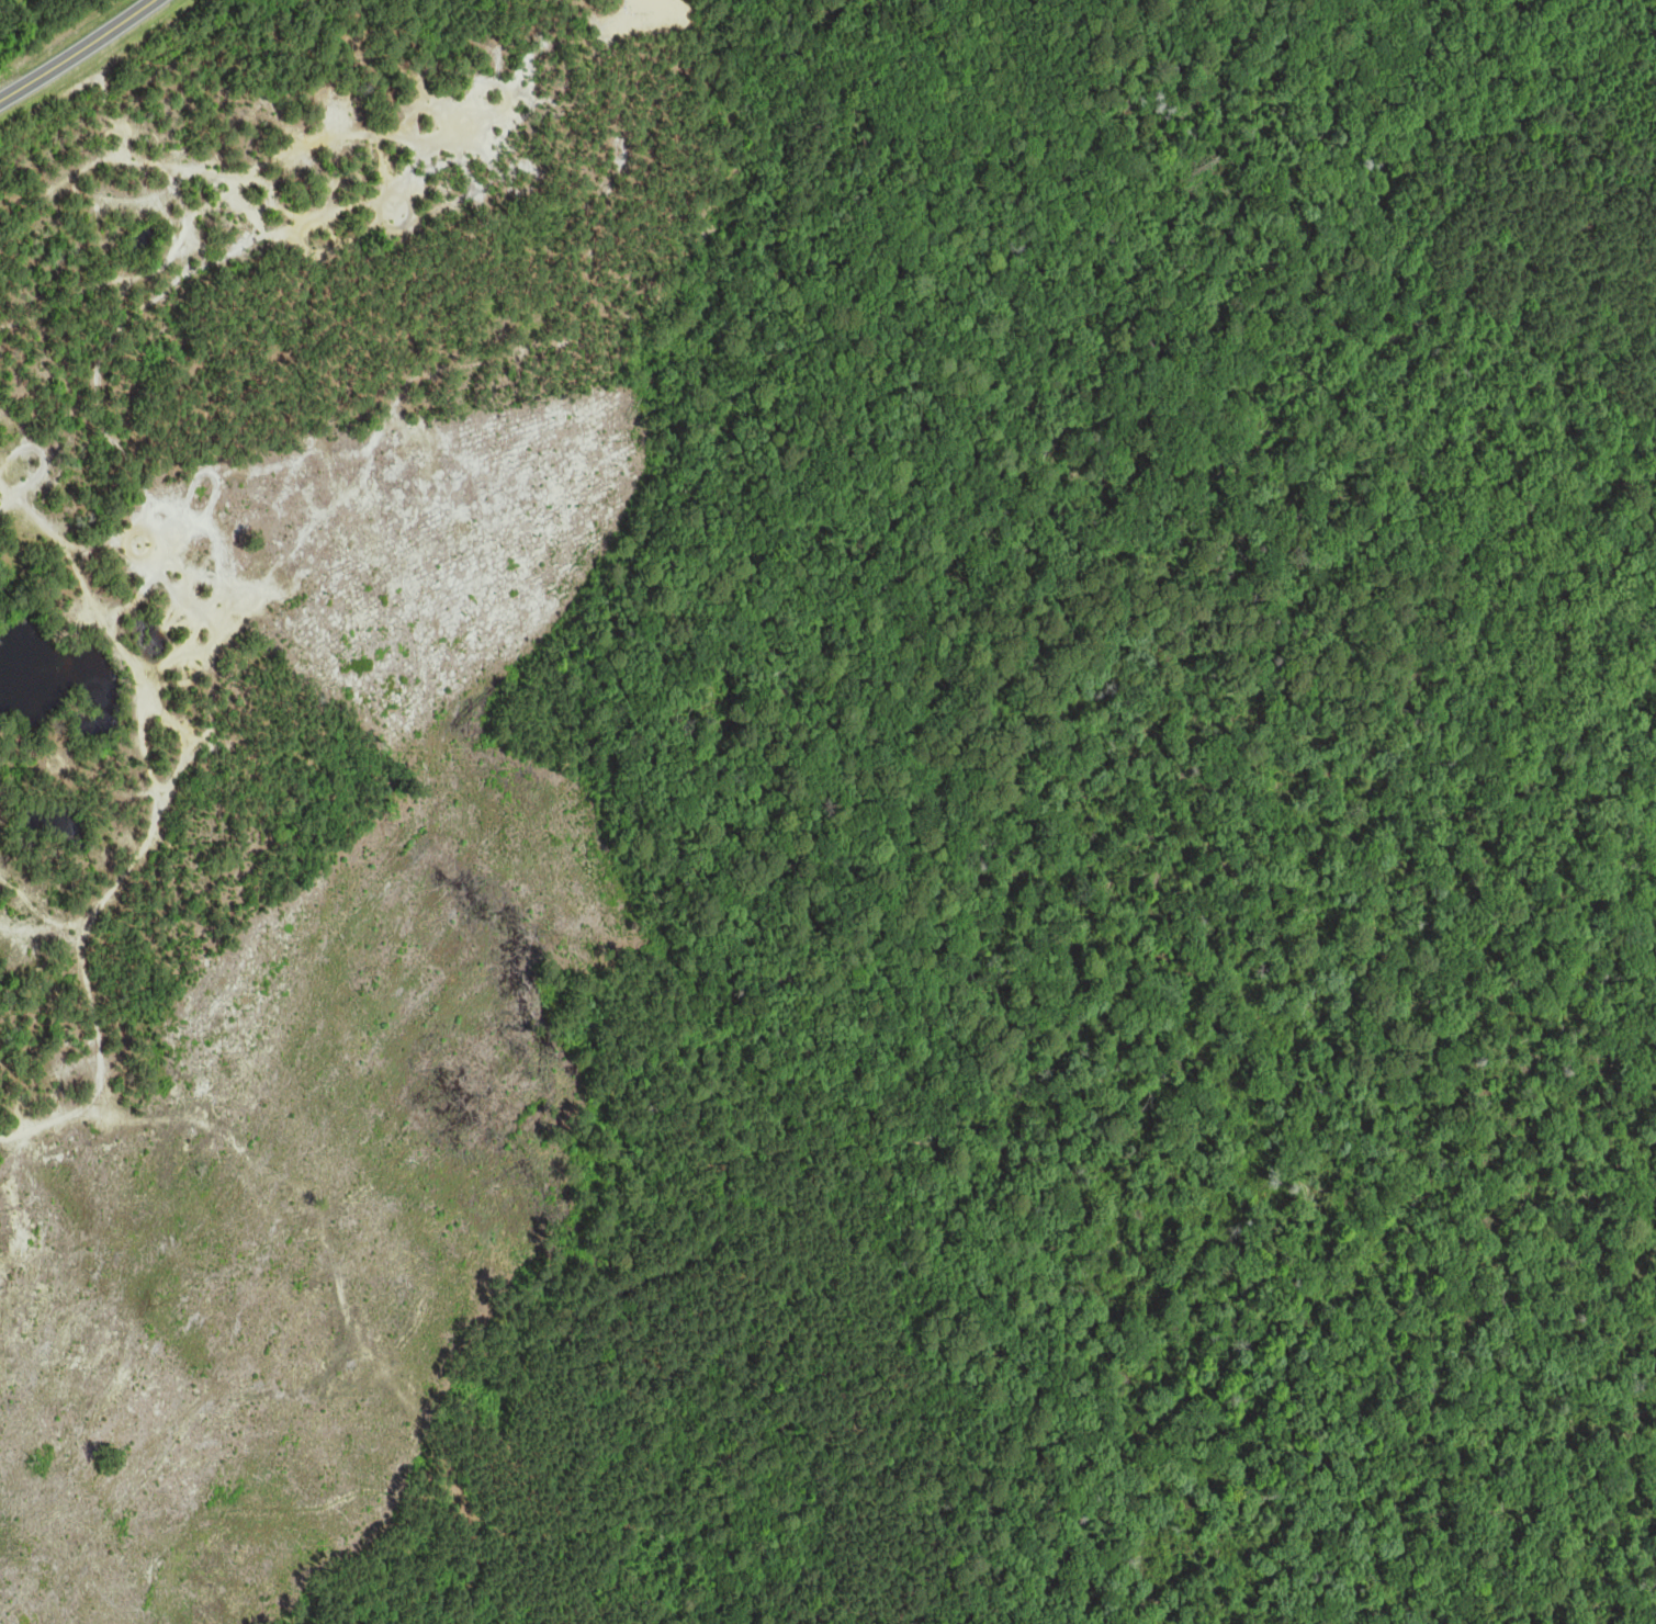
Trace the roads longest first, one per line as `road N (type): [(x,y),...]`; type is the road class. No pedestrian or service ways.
road 1 (trunk): [(0,100),(154,0)]

